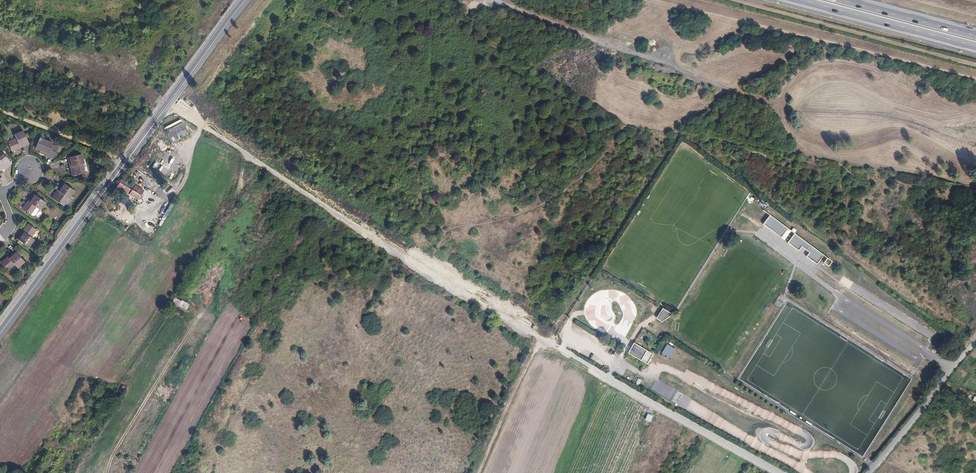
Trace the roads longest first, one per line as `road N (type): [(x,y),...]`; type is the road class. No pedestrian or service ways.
road 1 (track): [(489,472),(547,342),(168,103)]
road 2 (track): [(975,184),(811,154),(762,99),(483,0)]
road 3 (primary): [(0,333),(245,0)]
road 4 (residential): [(777,472),(607,378)]
road 5 (motorway): [(793,0),(975,47)]
road 6 (track): [(104,472),(202,315)]
road 7 (motorway): [(975,36),(838,0)]
road 8 (track): [(201,126),(176,193),(142,218),(127,218)]

